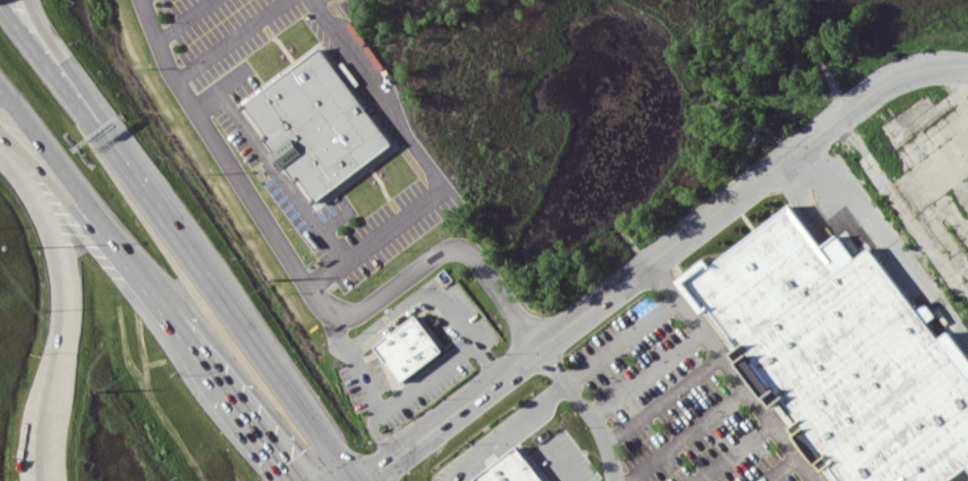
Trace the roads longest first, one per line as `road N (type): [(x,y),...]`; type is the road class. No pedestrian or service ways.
road 1 (trunk): [(362,480),(0,5)]
road 2 (motorway): [(0,149),(36,193),(66,287),(39,446)]
road 3 (primary): [(0,85),(152,289)]
road 4 (motorway): [(160,208),(30,0)]
road 5 (motorway): [(0,128),(117,263),(152,289)]
road 6 (trunk): [(207,363),(293,480)]

